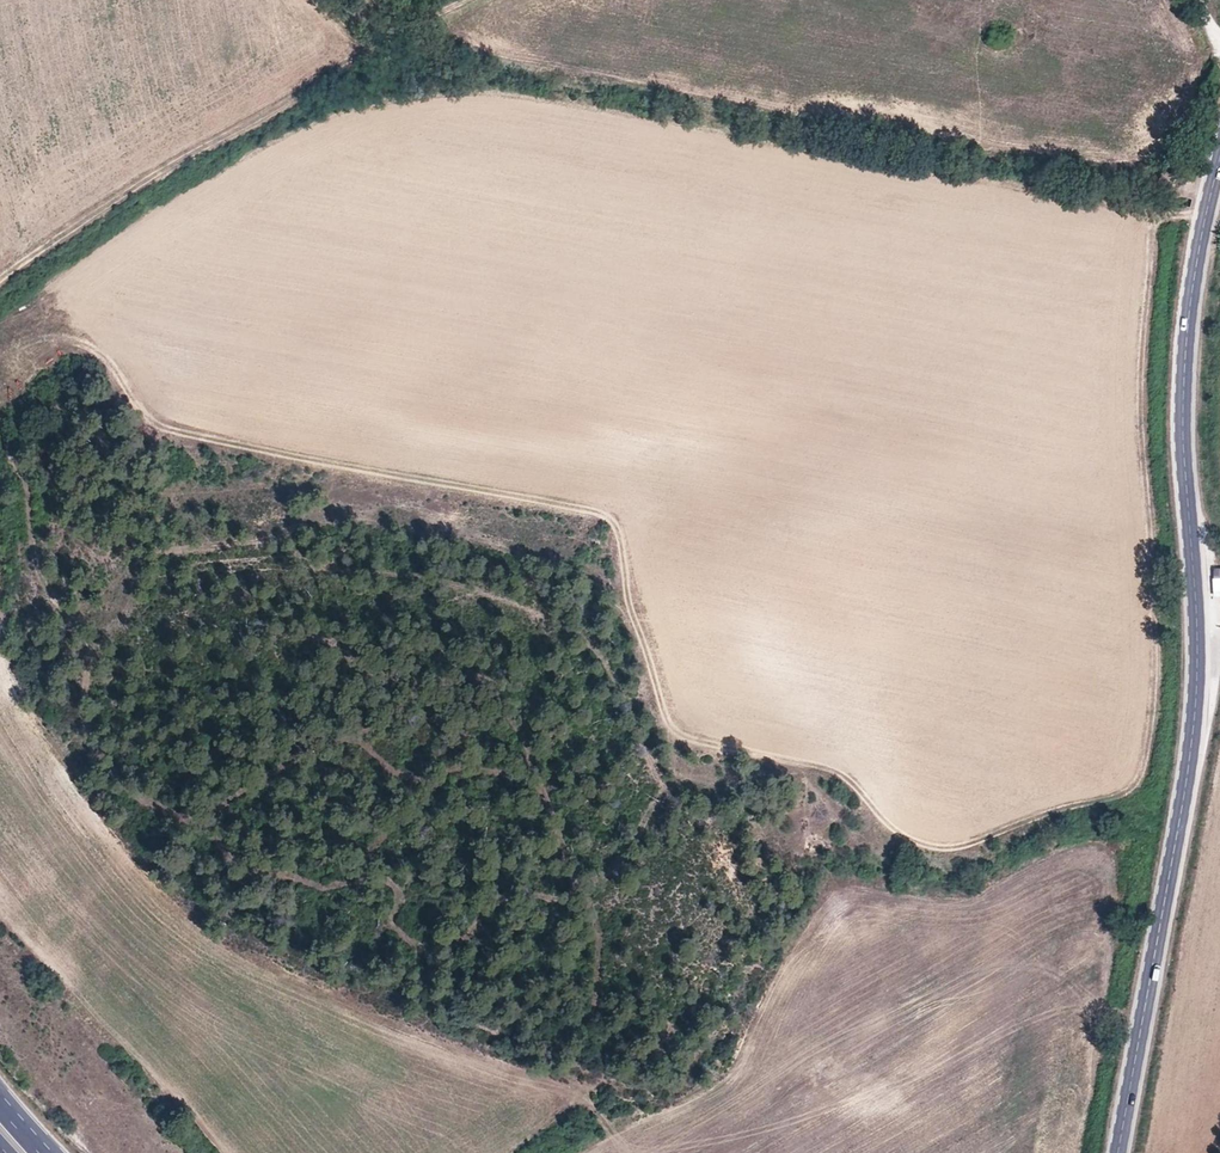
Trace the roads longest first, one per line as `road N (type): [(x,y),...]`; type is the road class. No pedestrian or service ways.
road 1 (tertiary): [(1219,158),(1190,307),(1183,402),(1195,713),(1117,1152)]
road 2 (track): [(0,281),(463,0)]

